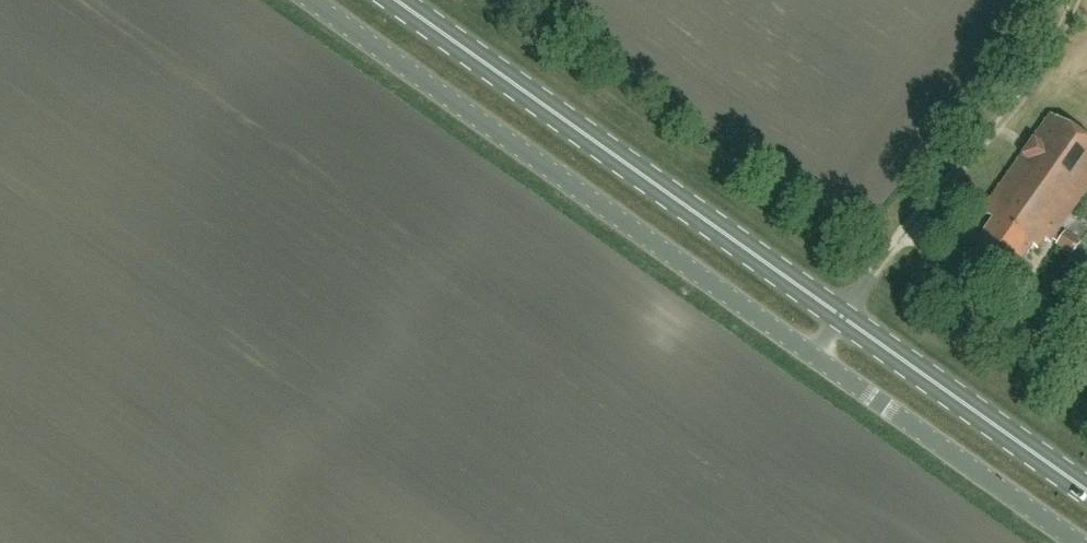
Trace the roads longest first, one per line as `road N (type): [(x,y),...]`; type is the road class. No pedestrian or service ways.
road 1 (unclassified): [(1083,542),(325,0)]
road 2 (primary): [(1086,486),(408,0)]

